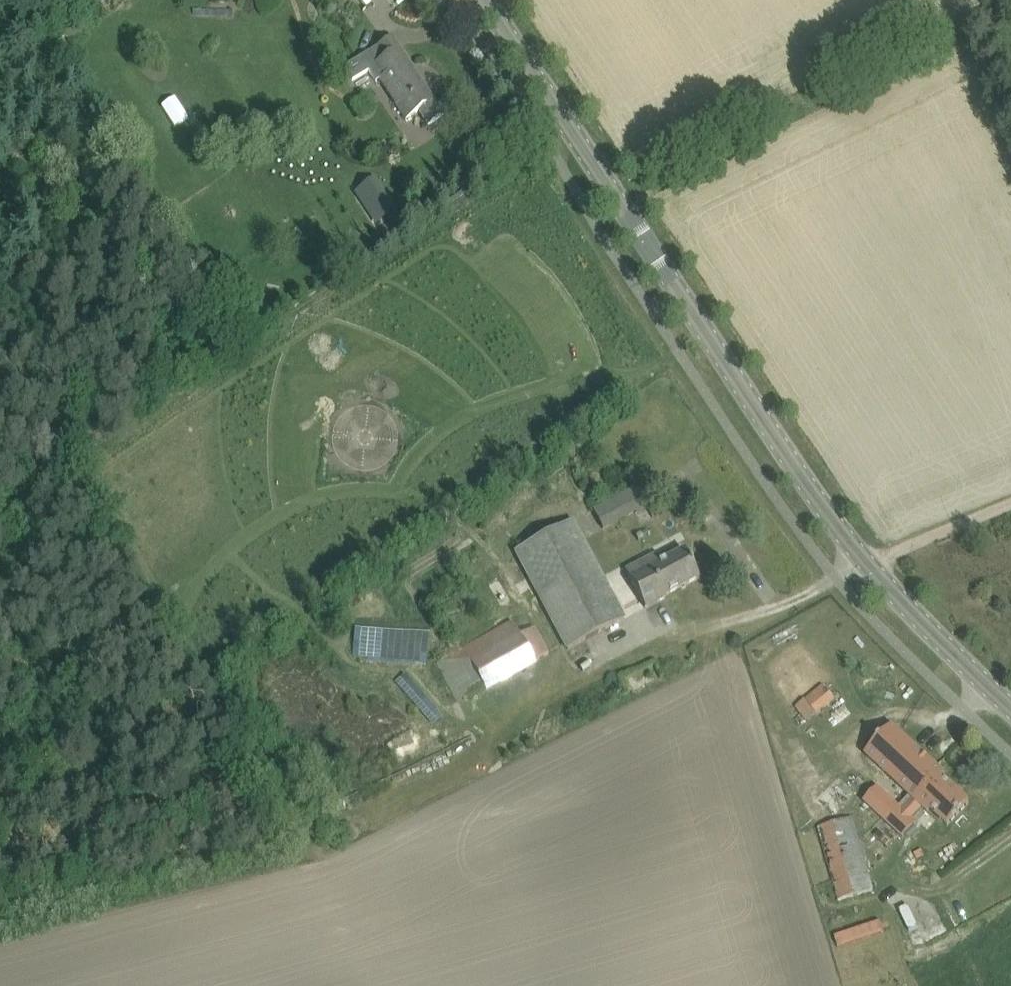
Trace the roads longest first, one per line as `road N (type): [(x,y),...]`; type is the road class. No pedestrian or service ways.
road 1 (track): [(0,937),(221,877),(328,836),(473,764),(550,684),(666,624),(773,607),(864,561)]
road 2 (tertiary): [(1010,707),(864,561),(483,0)]

